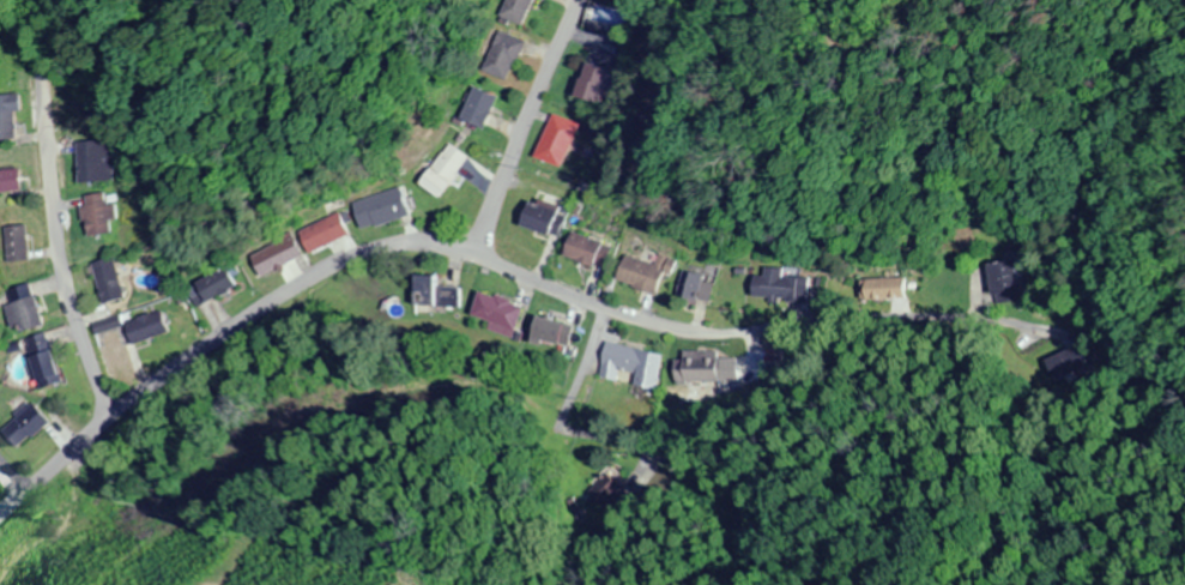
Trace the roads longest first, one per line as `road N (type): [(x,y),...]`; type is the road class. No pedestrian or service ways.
road 1 (residential): [(0,519),(107,421),(223,336),(332,269),(397,247),(471,255),(591,313),(695,339),(857,319),(943,319)]
road 2 (residential): [(107,421),(55,253),(46,161)]
road 3 (residential): [(471,255),(516,129),(580,19)]

